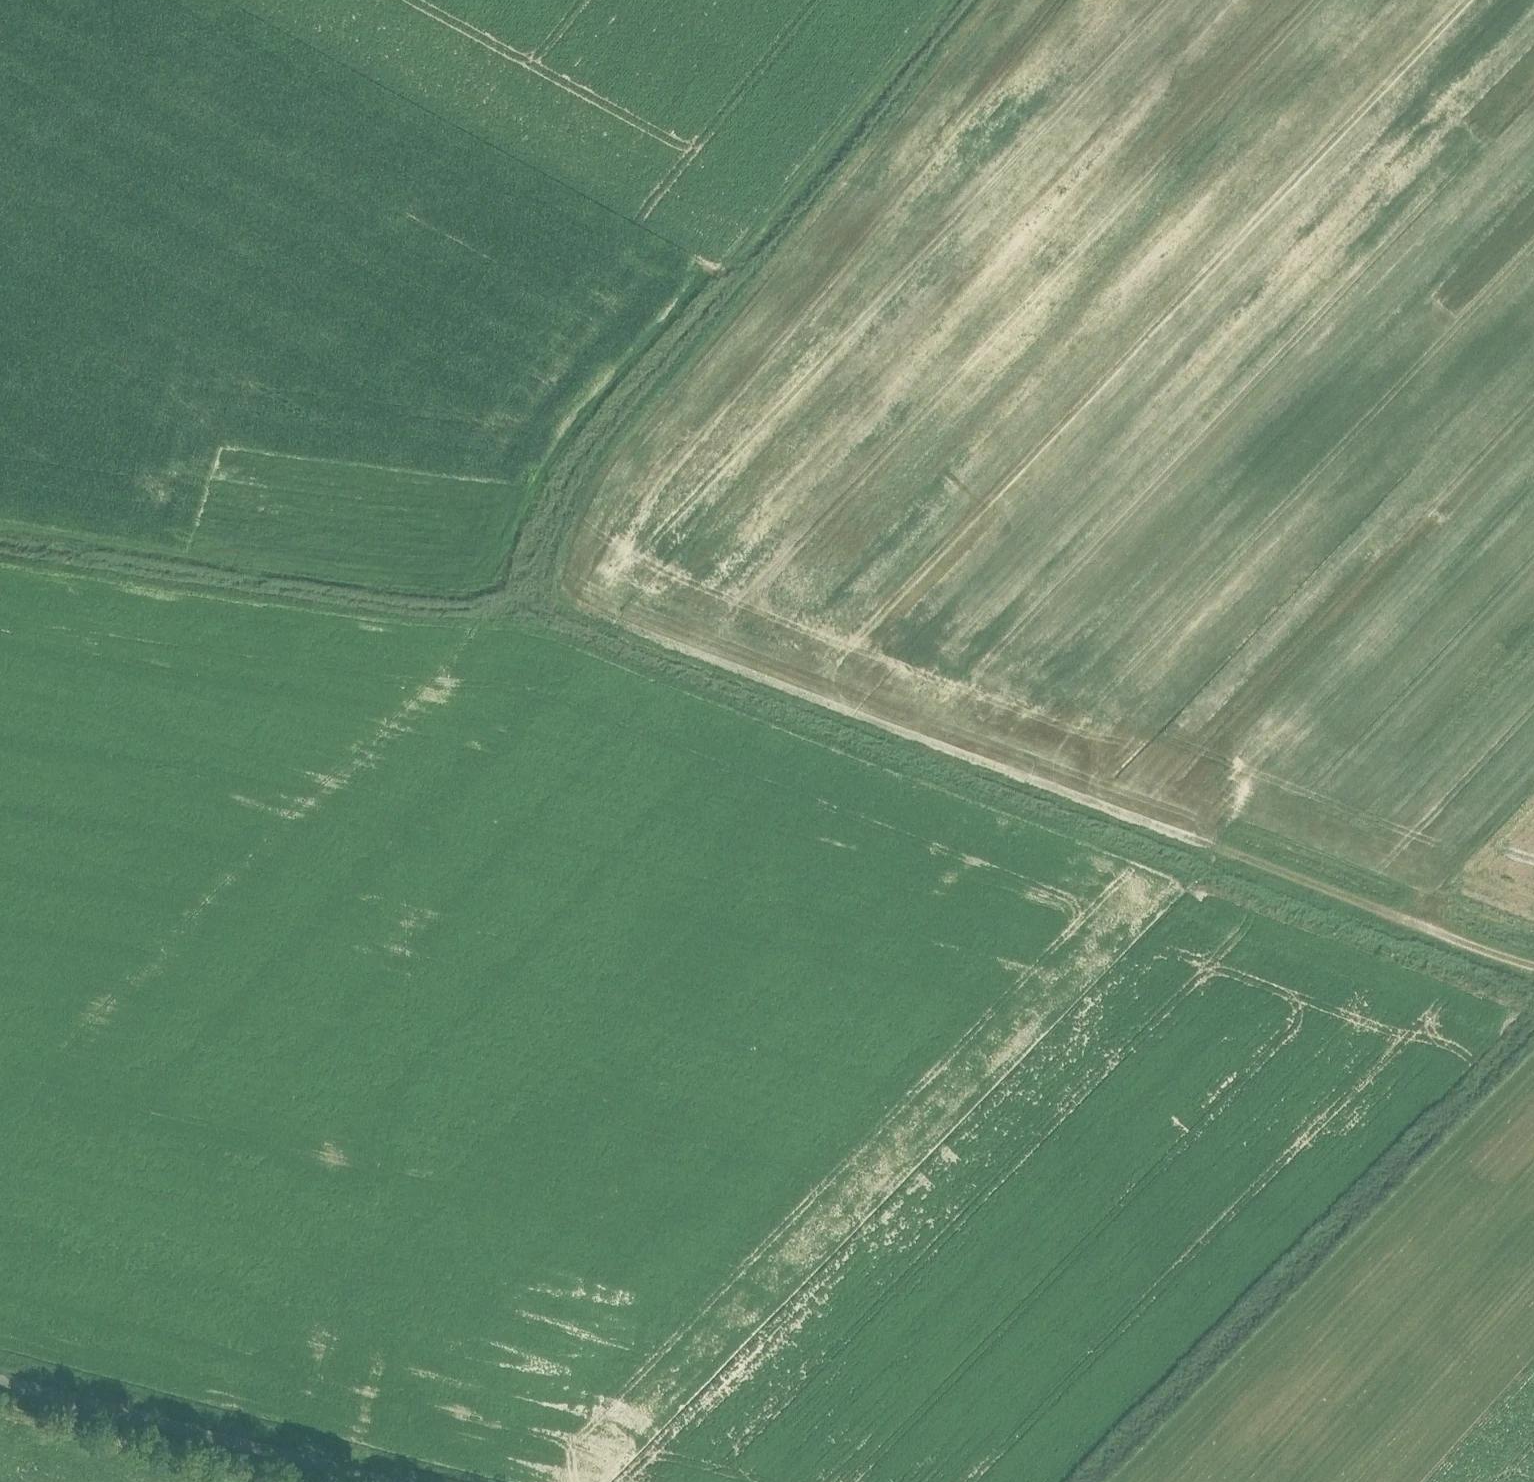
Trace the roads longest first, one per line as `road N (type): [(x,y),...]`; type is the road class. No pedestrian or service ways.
road 1 (unclassified): [(381,1481),(0,1382)]
road 2 (track): [(1533,961),(1209,839)]

